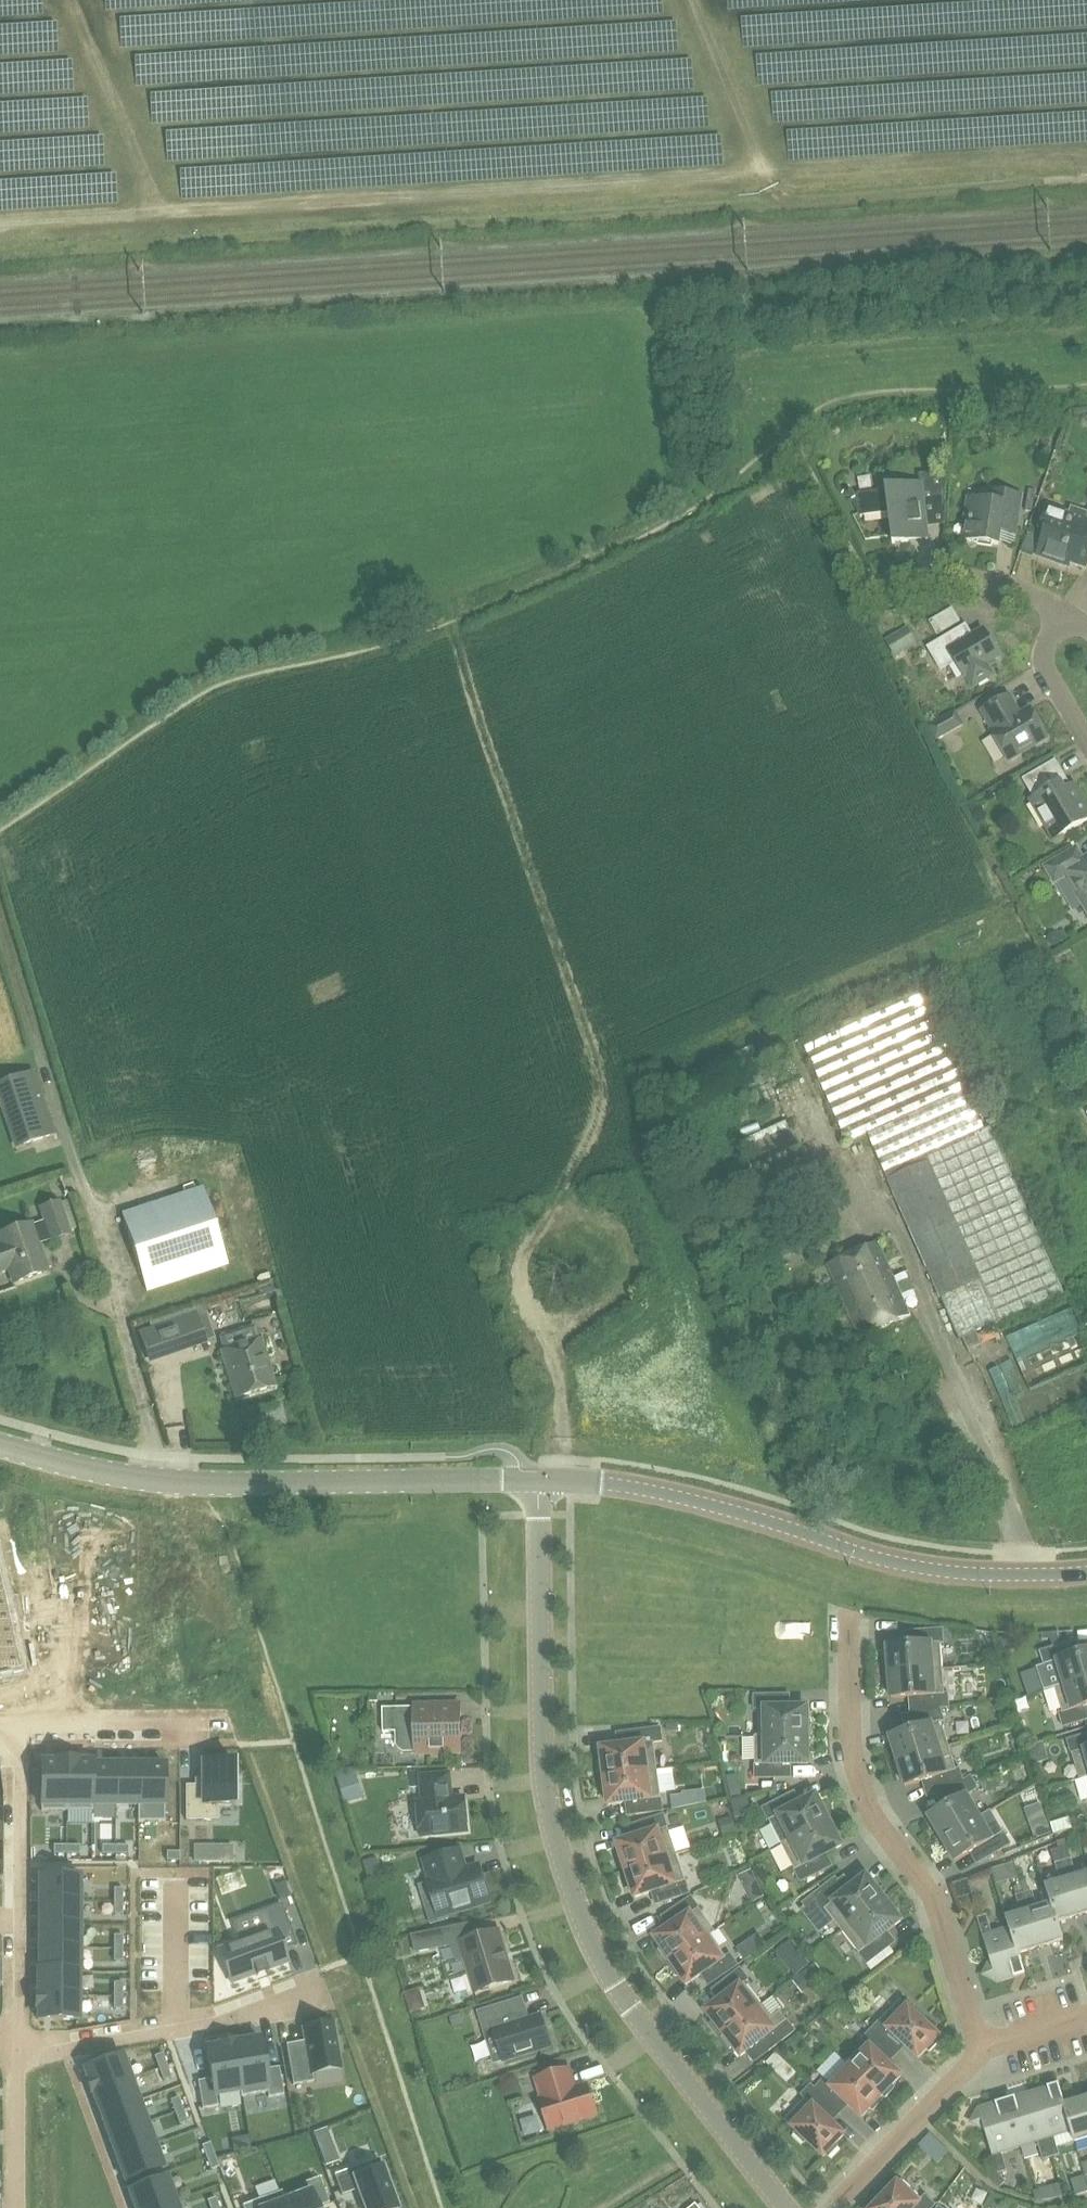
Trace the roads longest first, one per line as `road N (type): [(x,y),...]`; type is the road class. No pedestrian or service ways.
road 1 (residential): [(786,2207),(634,2012),(579,1914),(551,1821),(542,1755),(540,1479)]
road 2 (tertiary): [(540,1479),(165,1480),(0,1444)]
road 3 (tertiary): [(563,1479),(696,1501),(921,1568),(1086,1572)]
road 4 (residential): [(976,2055),(934,1897),(865,1803),(848,1708),(850,1619)]
road 5 (residential): [(21,1722),(21,2043)]
road 6 (residential): [(21,2043),(63,2049),(177,2031),(327,1992)]
road 7 (track): [(1045,181),(804,203),(771,187)]
road 8 (residential): [(831,2207),(976,2055)]
road 9 (residential): [(205,1632),(70,1663),(67,1720)]
road 10 (residential): [(1055,605),(972,577),(939,573),(870,586)]
road 11 (residential): [(21,2043),(17,2207)]
road 12 (residential): [(67,1720),(223,1719)]
road 13 (residential): [(1086,744),(1041,668),(1055,605)]

